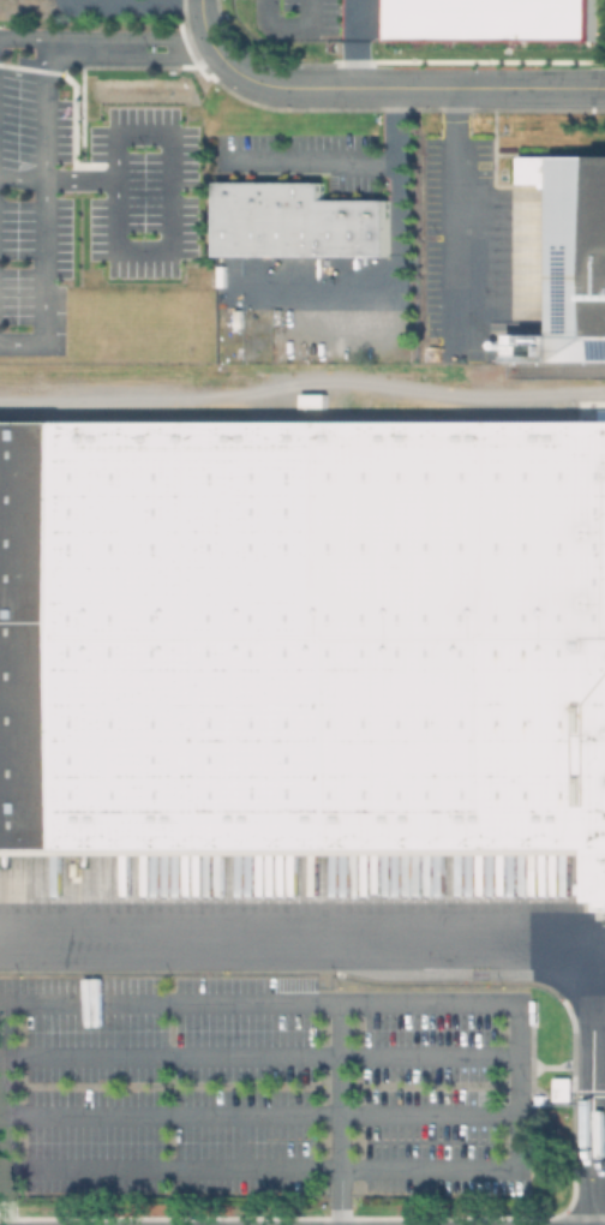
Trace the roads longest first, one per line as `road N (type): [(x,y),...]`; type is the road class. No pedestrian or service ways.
road 1 (tertiary): [(200,0),(211,44),(236,72),(265,85),(604,88)]

